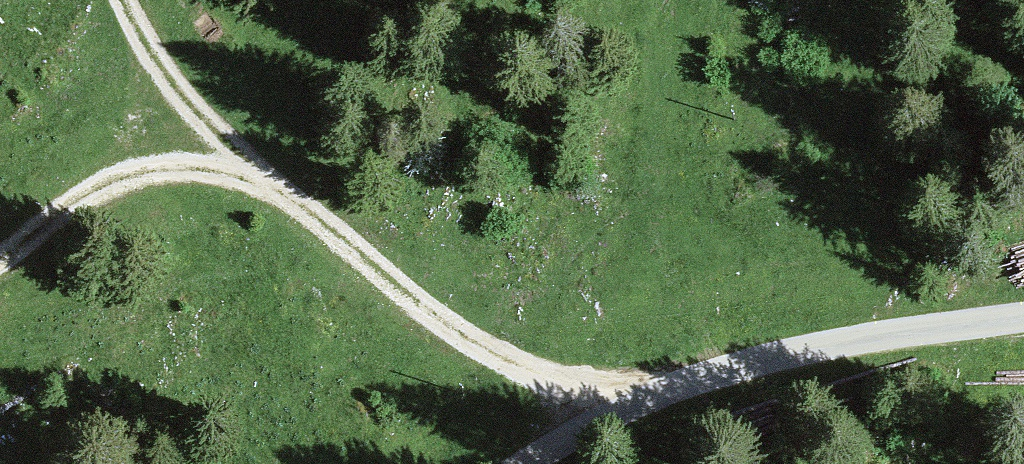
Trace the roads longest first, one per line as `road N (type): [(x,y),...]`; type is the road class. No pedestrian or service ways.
road 1 (track): [(729,366),(555,347),(302,157),(183,129),(62,180),(0,223)]
road 2 (unclassified): [(1023,314),(835,339),(729,366),(598,413),(525,463)]
road 3 (track): [(181,0),(302,157)]

